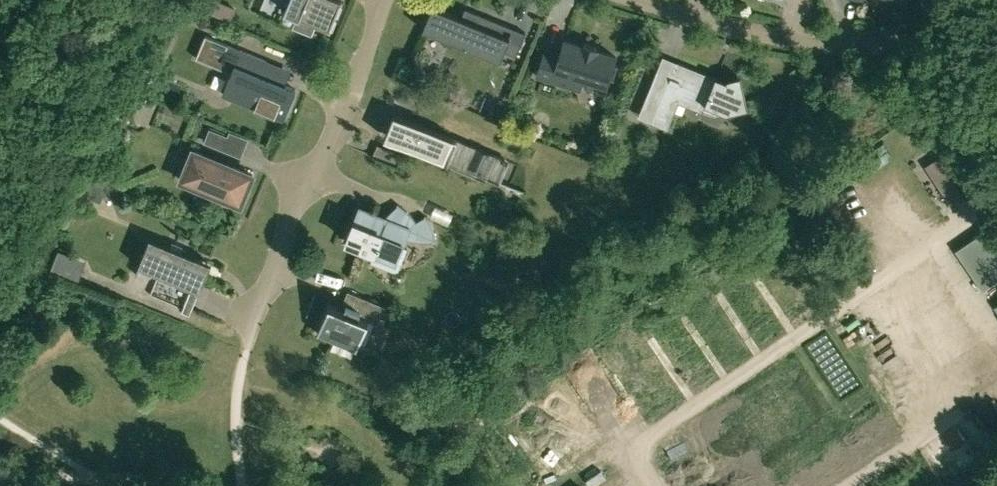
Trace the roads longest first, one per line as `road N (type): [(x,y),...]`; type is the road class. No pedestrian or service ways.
road 1 (residential): [(249,345),(388,0)]
road 2 (residential): [(645,0),(766,34),(878,46),(941,32),(996,7)]

